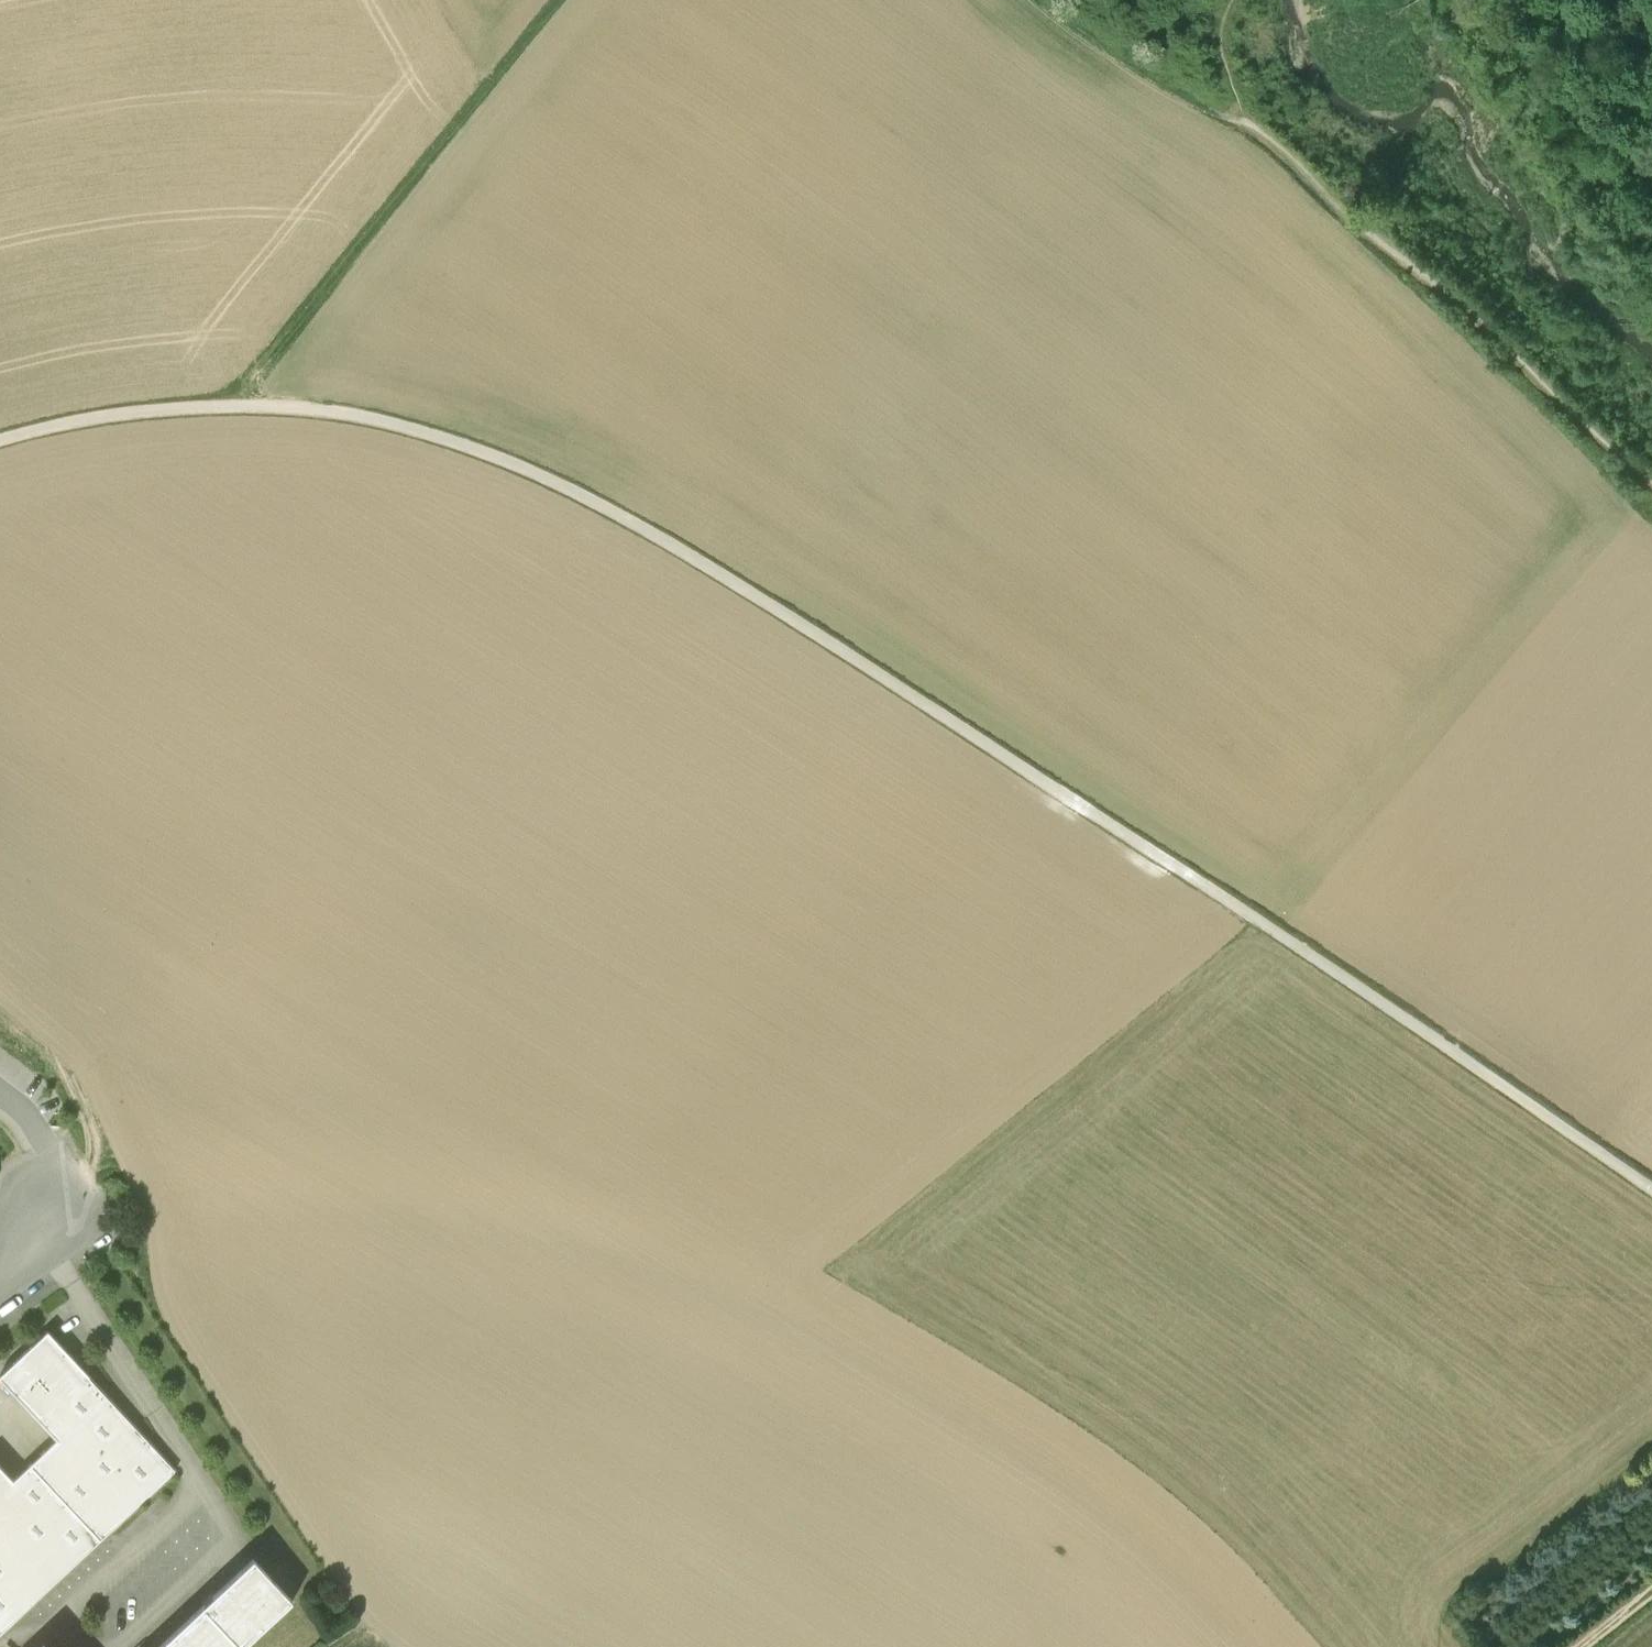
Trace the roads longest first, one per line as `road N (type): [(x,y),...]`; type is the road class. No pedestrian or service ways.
road 1 (track): [(0,441),(106,414),(234,407),(344,413),(442,437),(563,483),(904,689),(1651,1189)]
road 2 (track): [(1067,0),(1224,119),(1262,132),(1463,306),(1651,486)]
road 3 (track): [(234,407),(565,0)]

